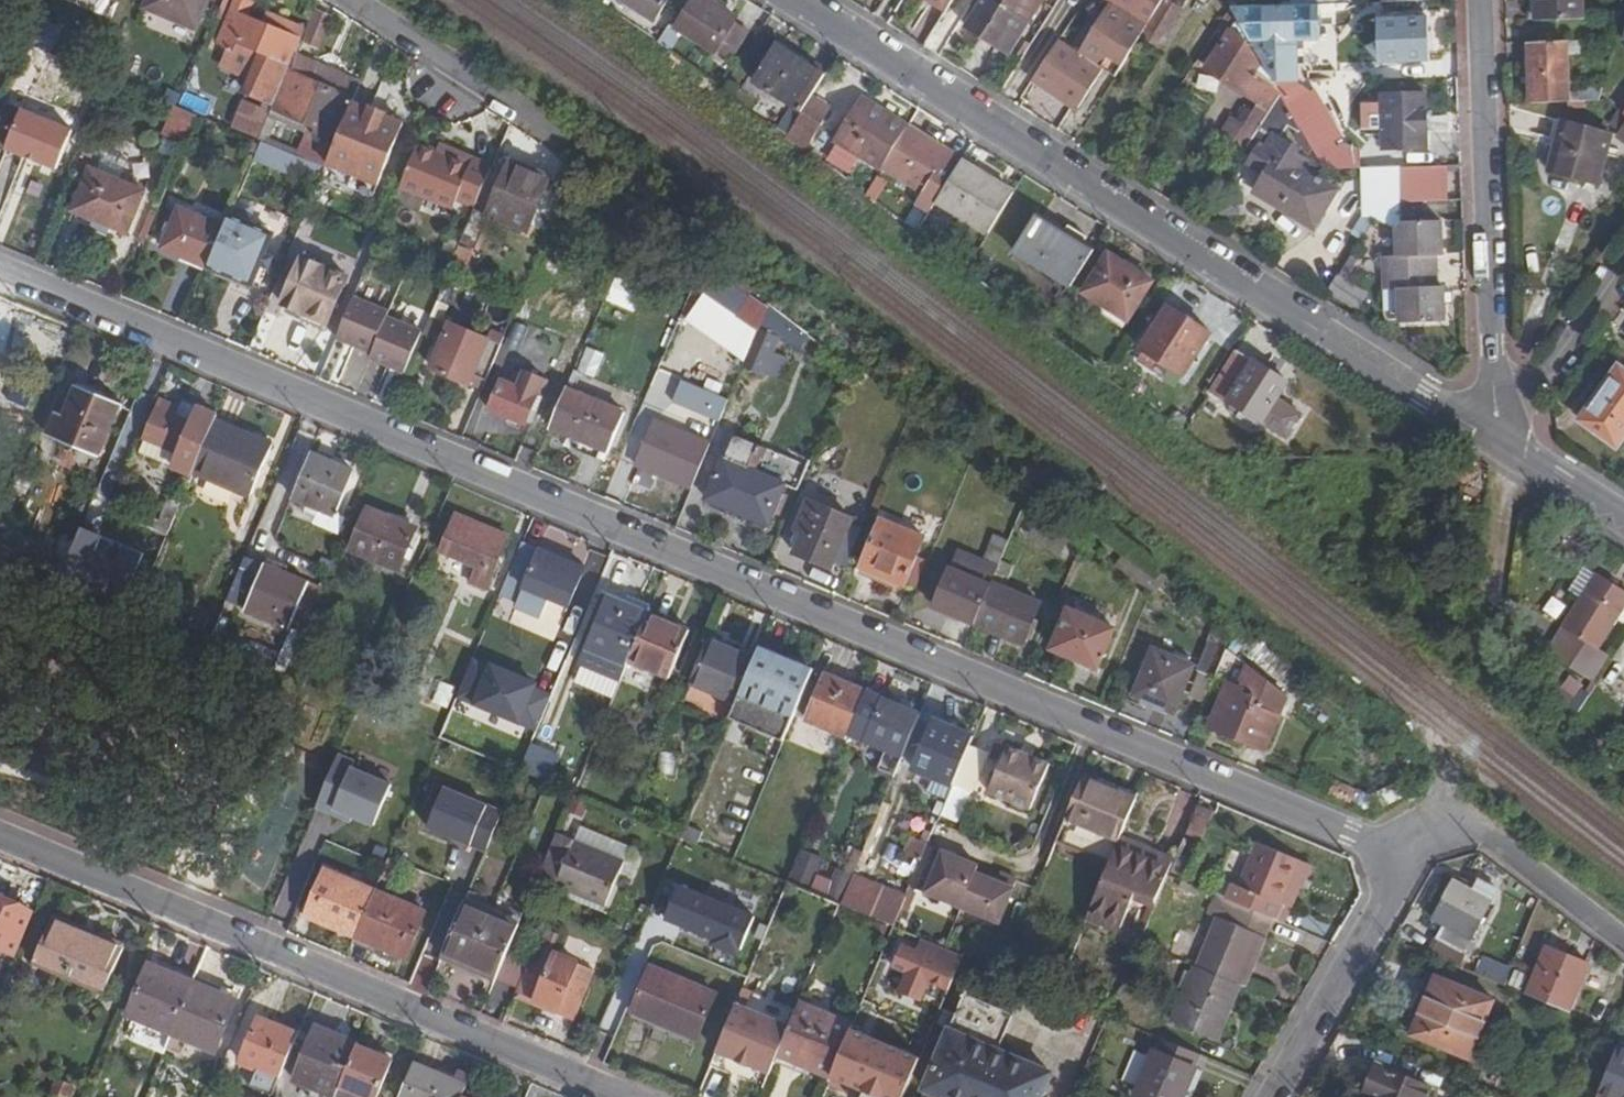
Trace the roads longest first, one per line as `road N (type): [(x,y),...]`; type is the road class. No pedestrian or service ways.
road 1 (residential): [(1403,855),(0,269)]
road 2 (residential): [(1498,437),(803,0)]
road 3 (residential): [(0,835),(626,1096)]
road 4 (residential): [(1481,0),(1498,437)]
road 5 (residential): [(1403,855),(1386,903),(1271,1096)]
road 6 (residential): [(1623,939),(1491,836),(1459,828),(1432,834),(1403,855)]
road 7 (residential): [(1623,265),(1498,437)]
road 8 (residential): [(1623,521),(1498,437)]
road 9 (residential): [(452,75),(342,0)]

